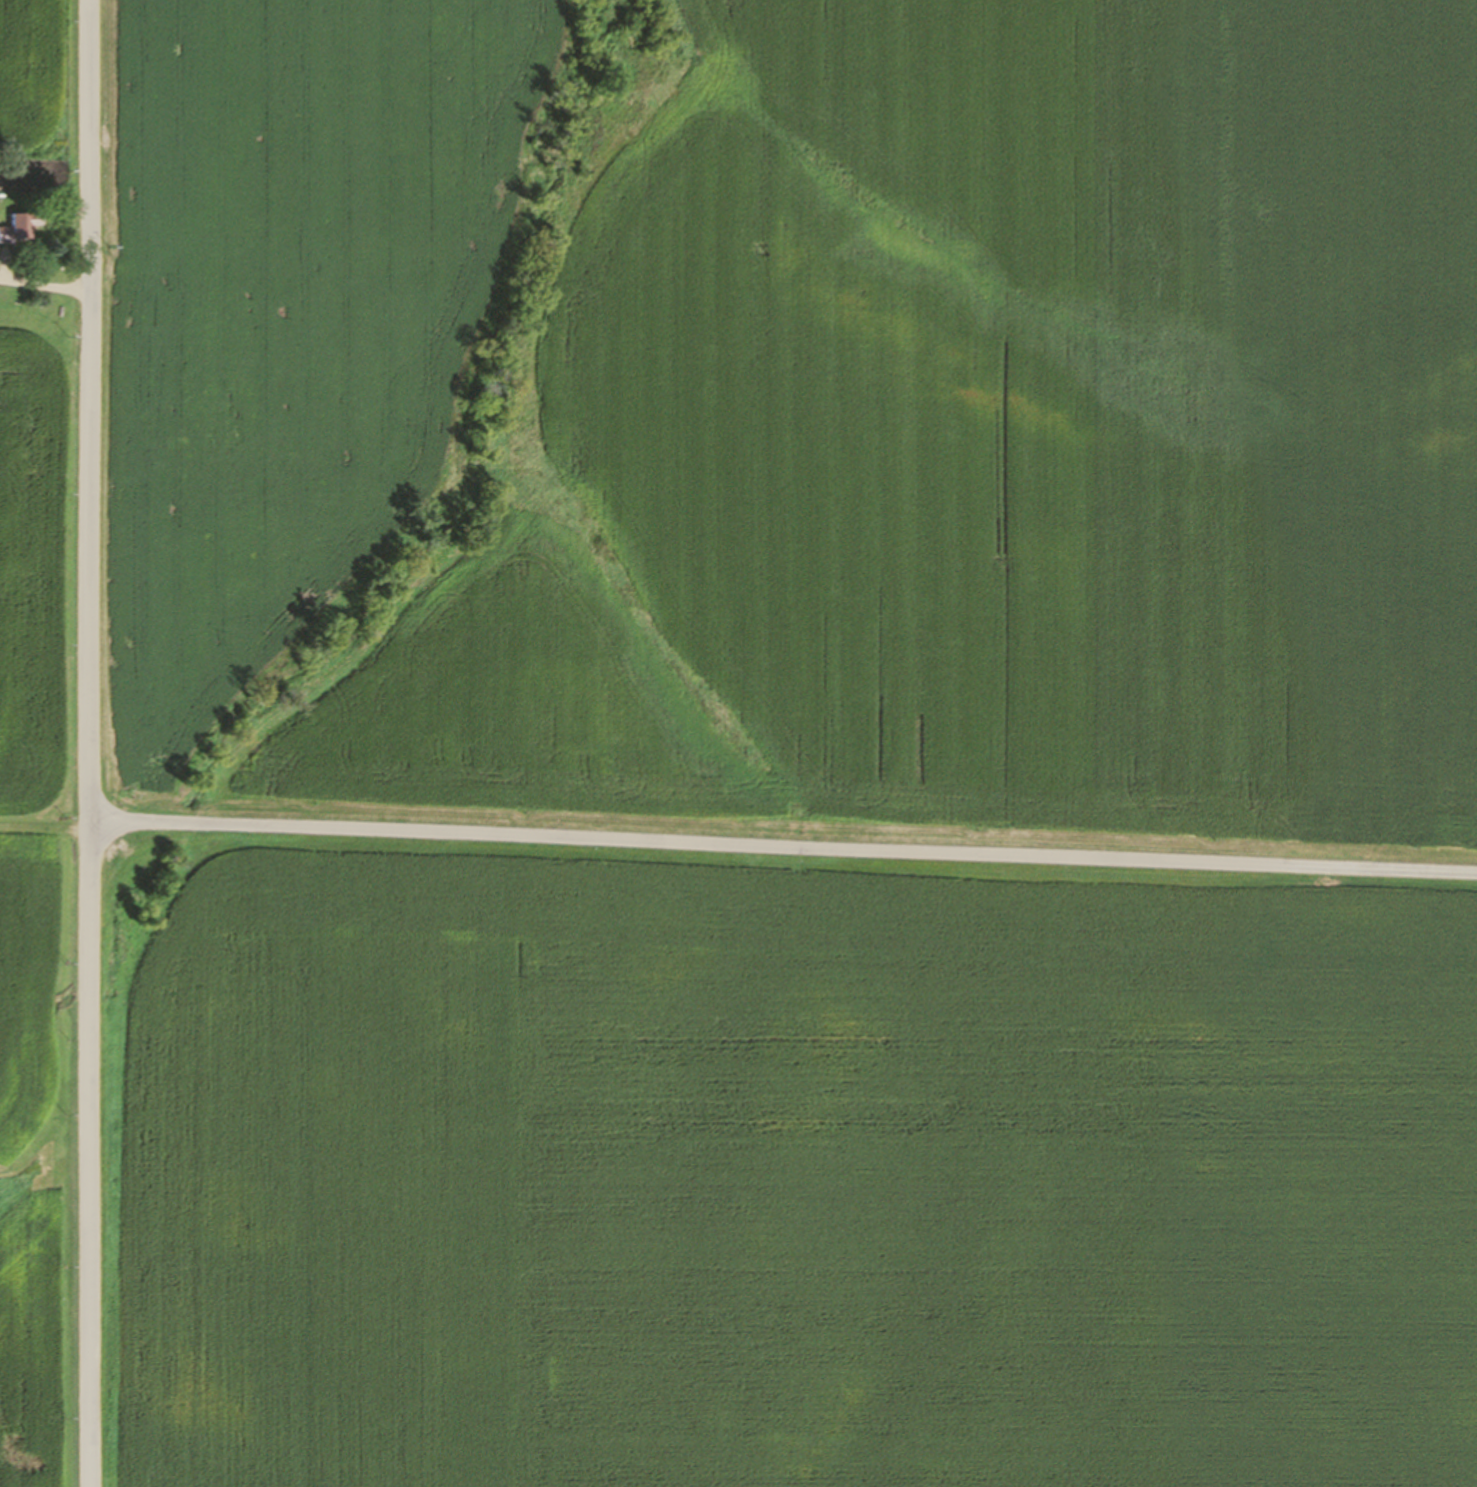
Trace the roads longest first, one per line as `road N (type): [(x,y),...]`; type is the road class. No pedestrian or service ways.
road 1 (secondary): [(93,1486),(93,0)]
road 2 (residential): [(89,814),(1476,869)]

